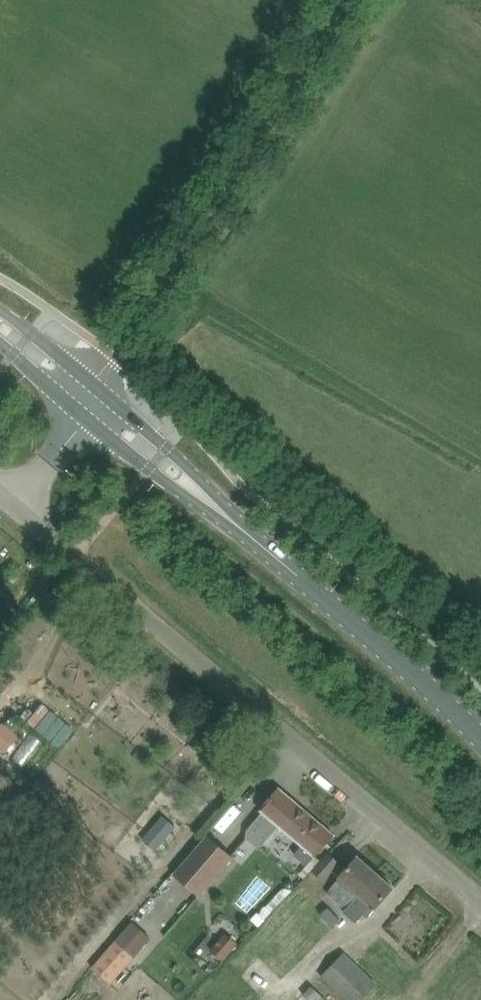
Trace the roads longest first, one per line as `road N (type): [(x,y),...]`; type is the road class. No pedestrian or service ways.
road 1 (unclassified): [(480,902),(14,506)]
road 2 (unclassified): [(95,385),(343,0)]
road 3 (secondary): [(480,735),(245,529)]
road 4 (secondary): [(245,529),(95,385)]
road 5 (secondary): [(79,409),(149,469),(245,529)]

